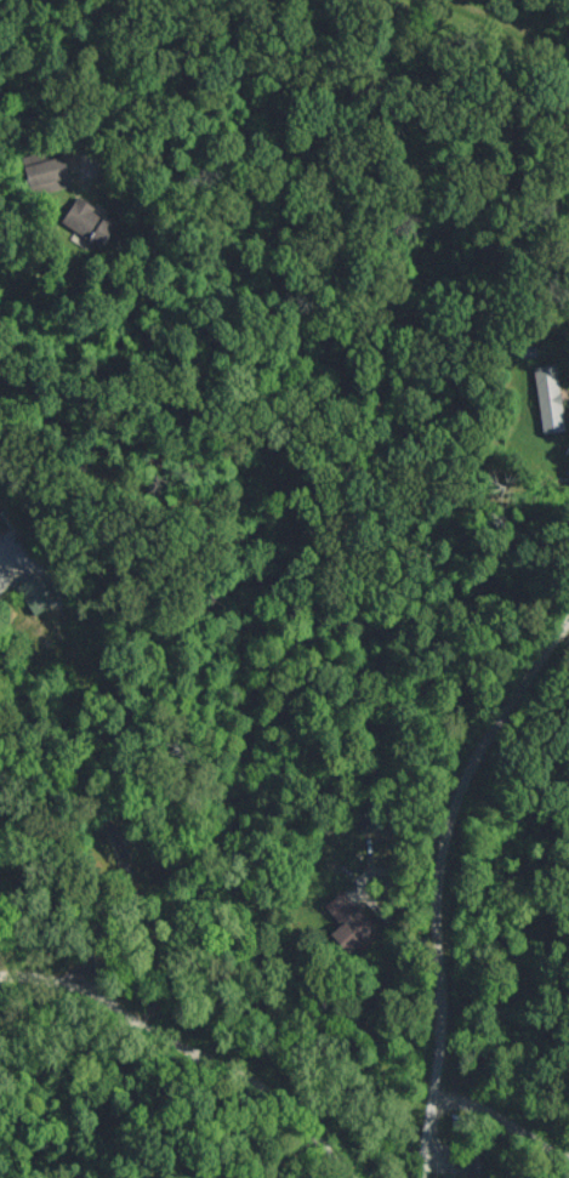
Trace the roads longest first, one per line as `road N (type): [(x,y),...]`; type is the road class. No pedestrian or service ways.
road 1 (residential): [(421,1177),(451,1020),(432,865),(476,759),(568,615)]
road 2 (residential): [(0,975),(39,977),(82,992),(296,1098),(364,1177)]

